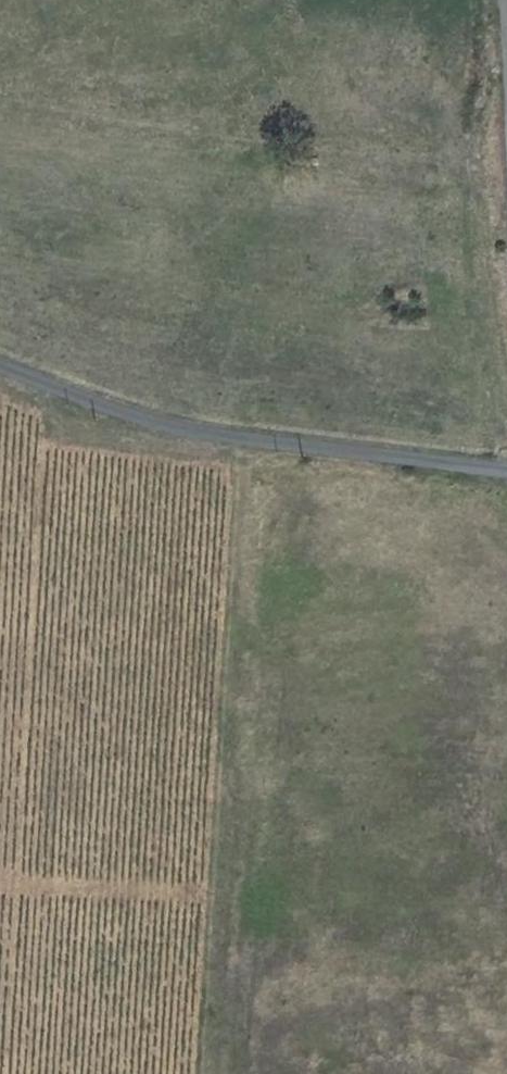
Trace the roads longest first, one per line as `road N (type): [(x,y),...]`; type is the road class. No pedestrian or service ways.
road 1 (unclassified): [(506,473),(158,423),(0,365)]

